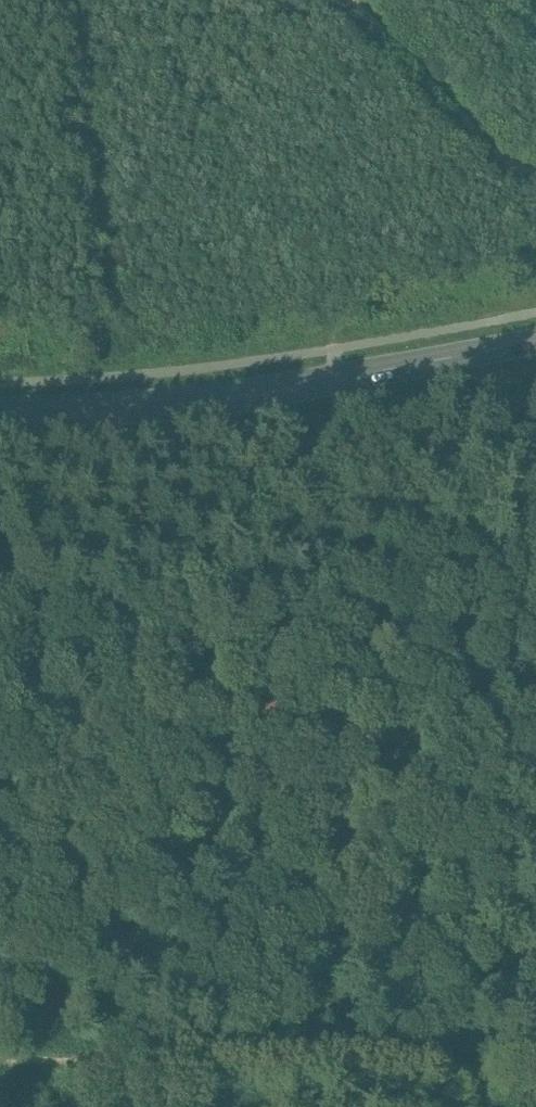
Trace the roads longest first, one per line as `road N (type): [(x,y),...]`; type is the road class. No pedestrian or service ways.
road 1 (secondary): [(535,342),(326,380),(0,414)]
road 2 (track): [(535,1065),(0,1056)]

